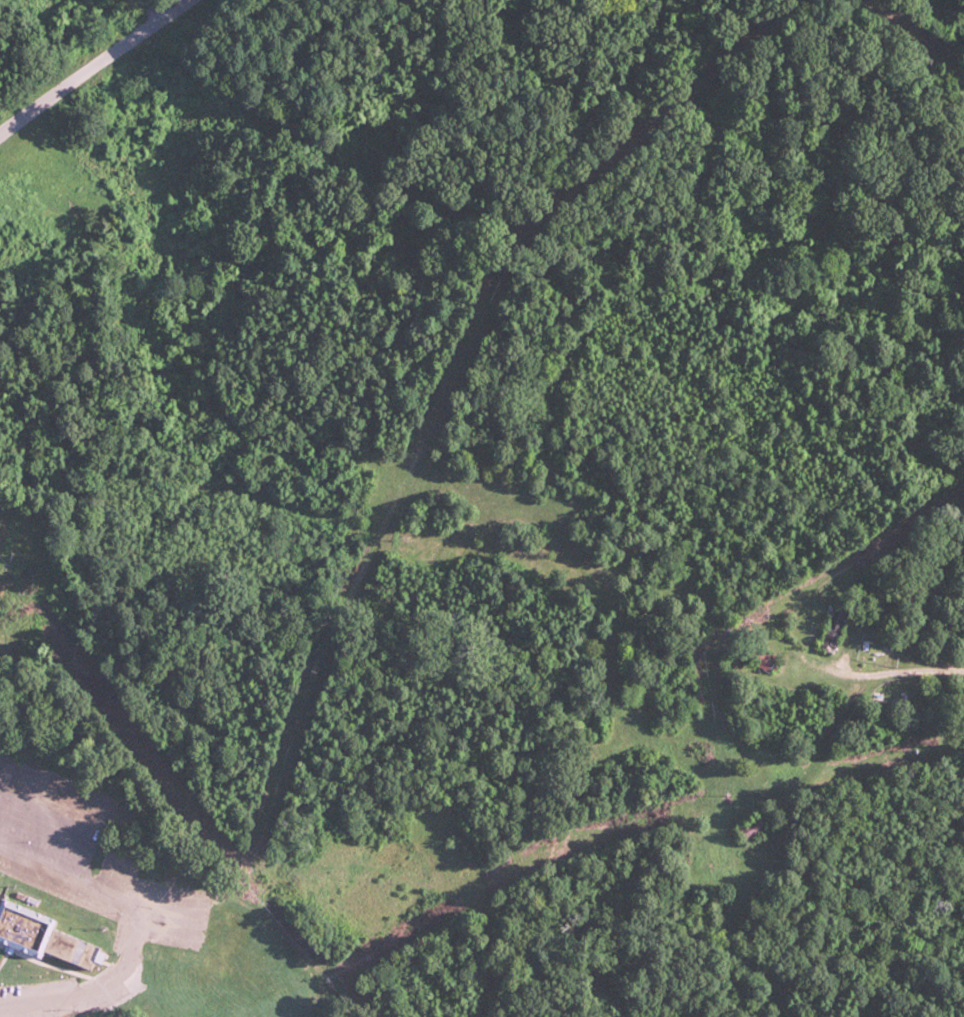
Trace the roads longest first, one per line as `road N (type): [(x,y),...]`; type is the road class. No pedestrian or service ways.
road 1 (tertiary): [(0,130),(170,0)]

